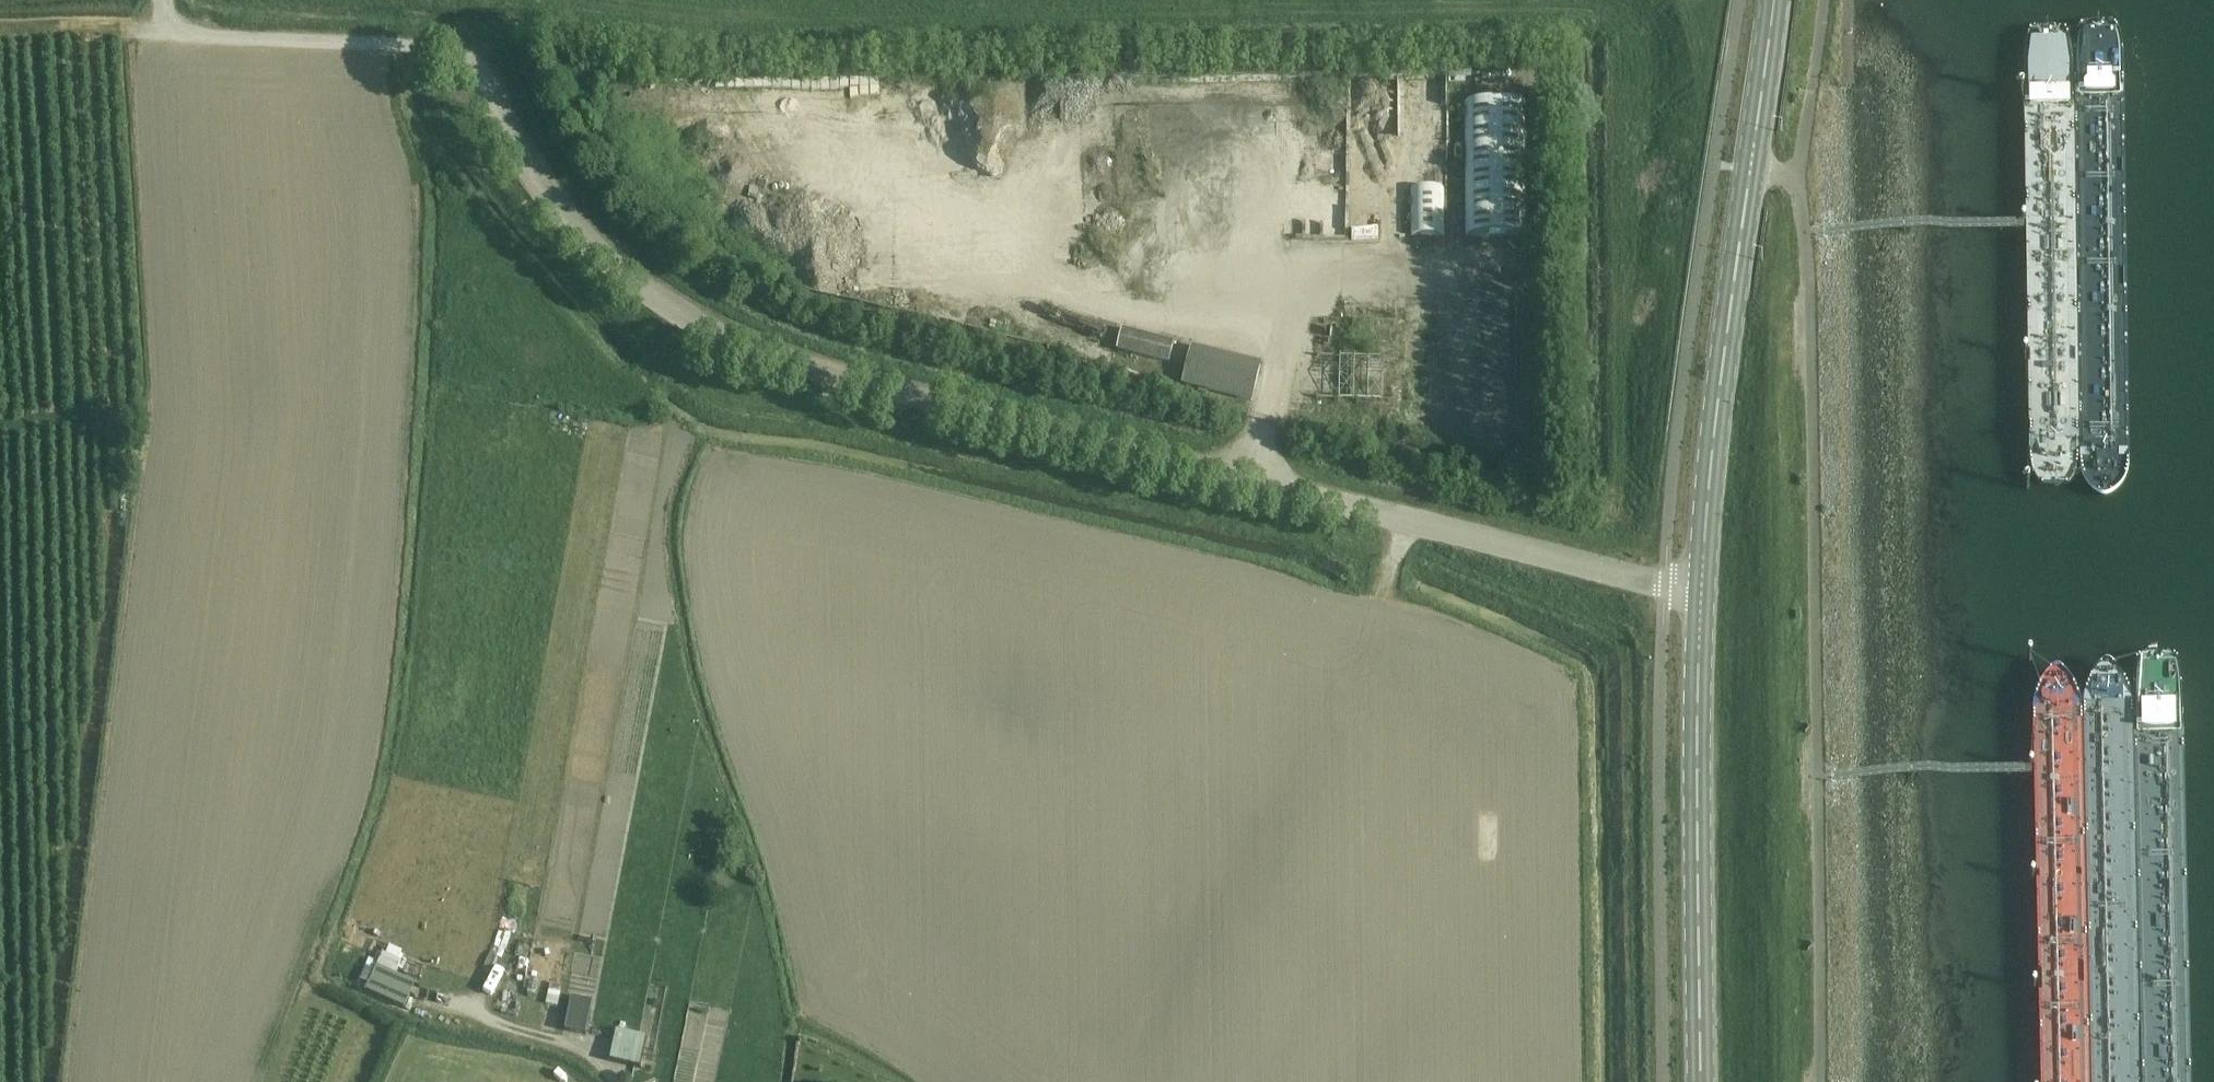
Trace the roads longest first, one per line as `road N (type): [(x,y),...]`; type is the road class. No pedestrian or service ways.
road 1 (tertiary): [(1700,1081),(1702,588),(1728,328),(1775,0)]
road 2 (residential): [(611,1081),(590,1056),(433,1005)]

